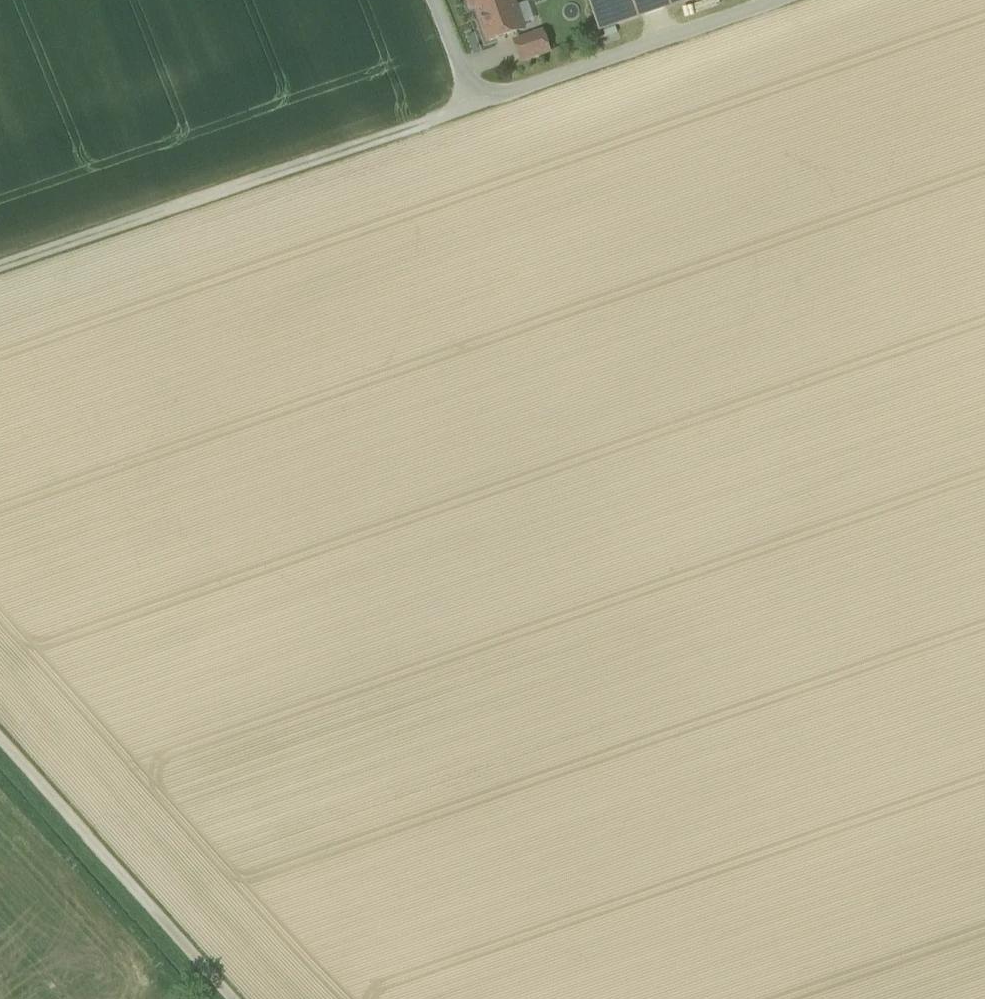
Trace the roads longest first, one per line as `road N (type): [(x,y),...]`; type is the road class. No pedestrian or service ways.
road 1 (track): [(0,266),(475,102)]
road 2 (unclassified): [(434,0),(475,102),(770,0)]
road 3 (track): [(0,739),(235,998)]

